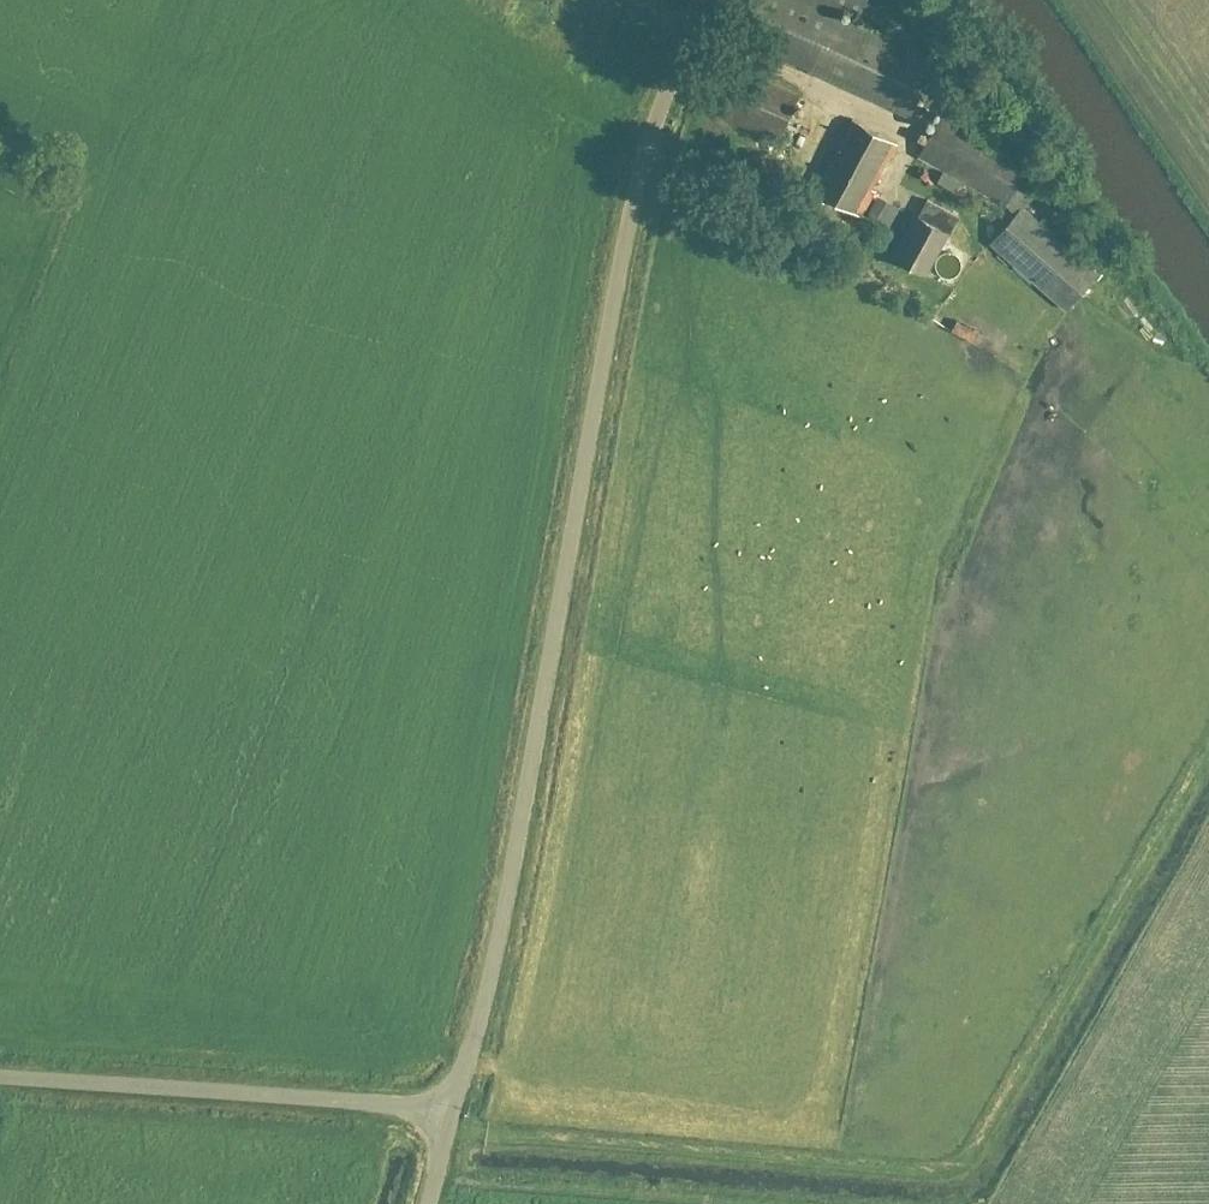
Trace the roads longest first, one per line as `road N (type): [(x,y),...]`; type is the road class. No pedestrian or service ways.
road 1 (unclassified): [(452,1110),(489,977),(624,242),(648,136),(699,0)]
road 2 (unclassified): [(452,1110),(0,1081)]

